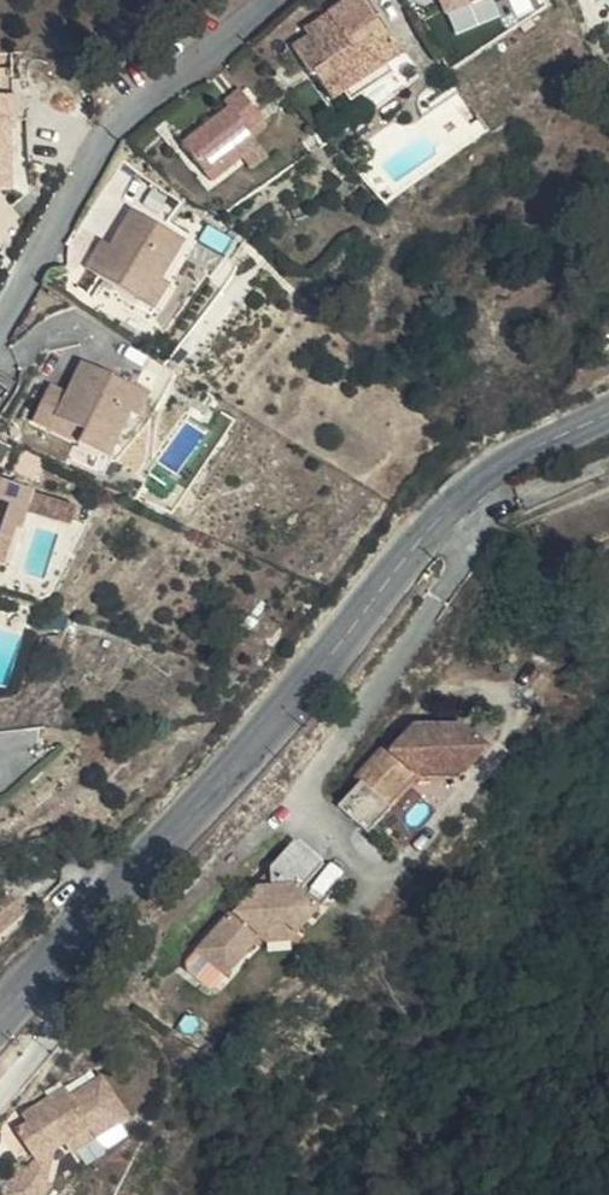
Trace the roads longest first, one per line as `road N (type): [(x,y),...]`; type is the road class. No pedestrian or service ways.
road 1 (secondary): [(0,1028),(291,707),(443,516),(500,464),(608,413)]
road 2 (residential): [(272,0),(117,124),(0,320)]

